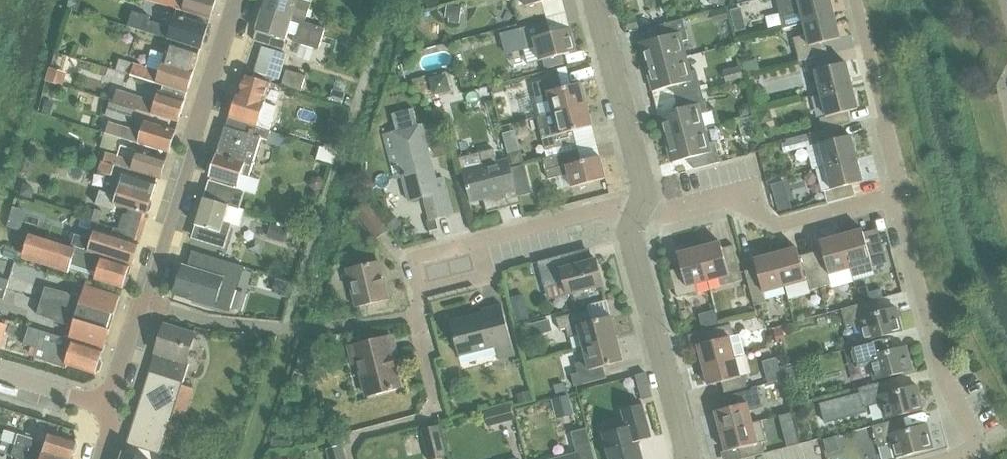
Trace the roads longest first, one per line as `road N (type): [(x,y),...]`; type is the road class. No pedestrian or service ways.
road 1 (residential): [(361,458),(356,439),(429,418),(438,397),(415,313),(426,260),(636,210)]
road 2 (residential): [(102,402),(147,298),(234,0)]
road 3 (residential): [(905,195),(783,227),(750,198),(664,215),(636,210)]
road 4 (residential): [(970,458),(983,447),(946,375),(905,195)]
road 5 (residential): [(697,458),(630,236),(636,210)]
road 6 (residential): [(636,210),(641,186),(598,0)]
road 7 (residential): [(905,195),(861,0)]

